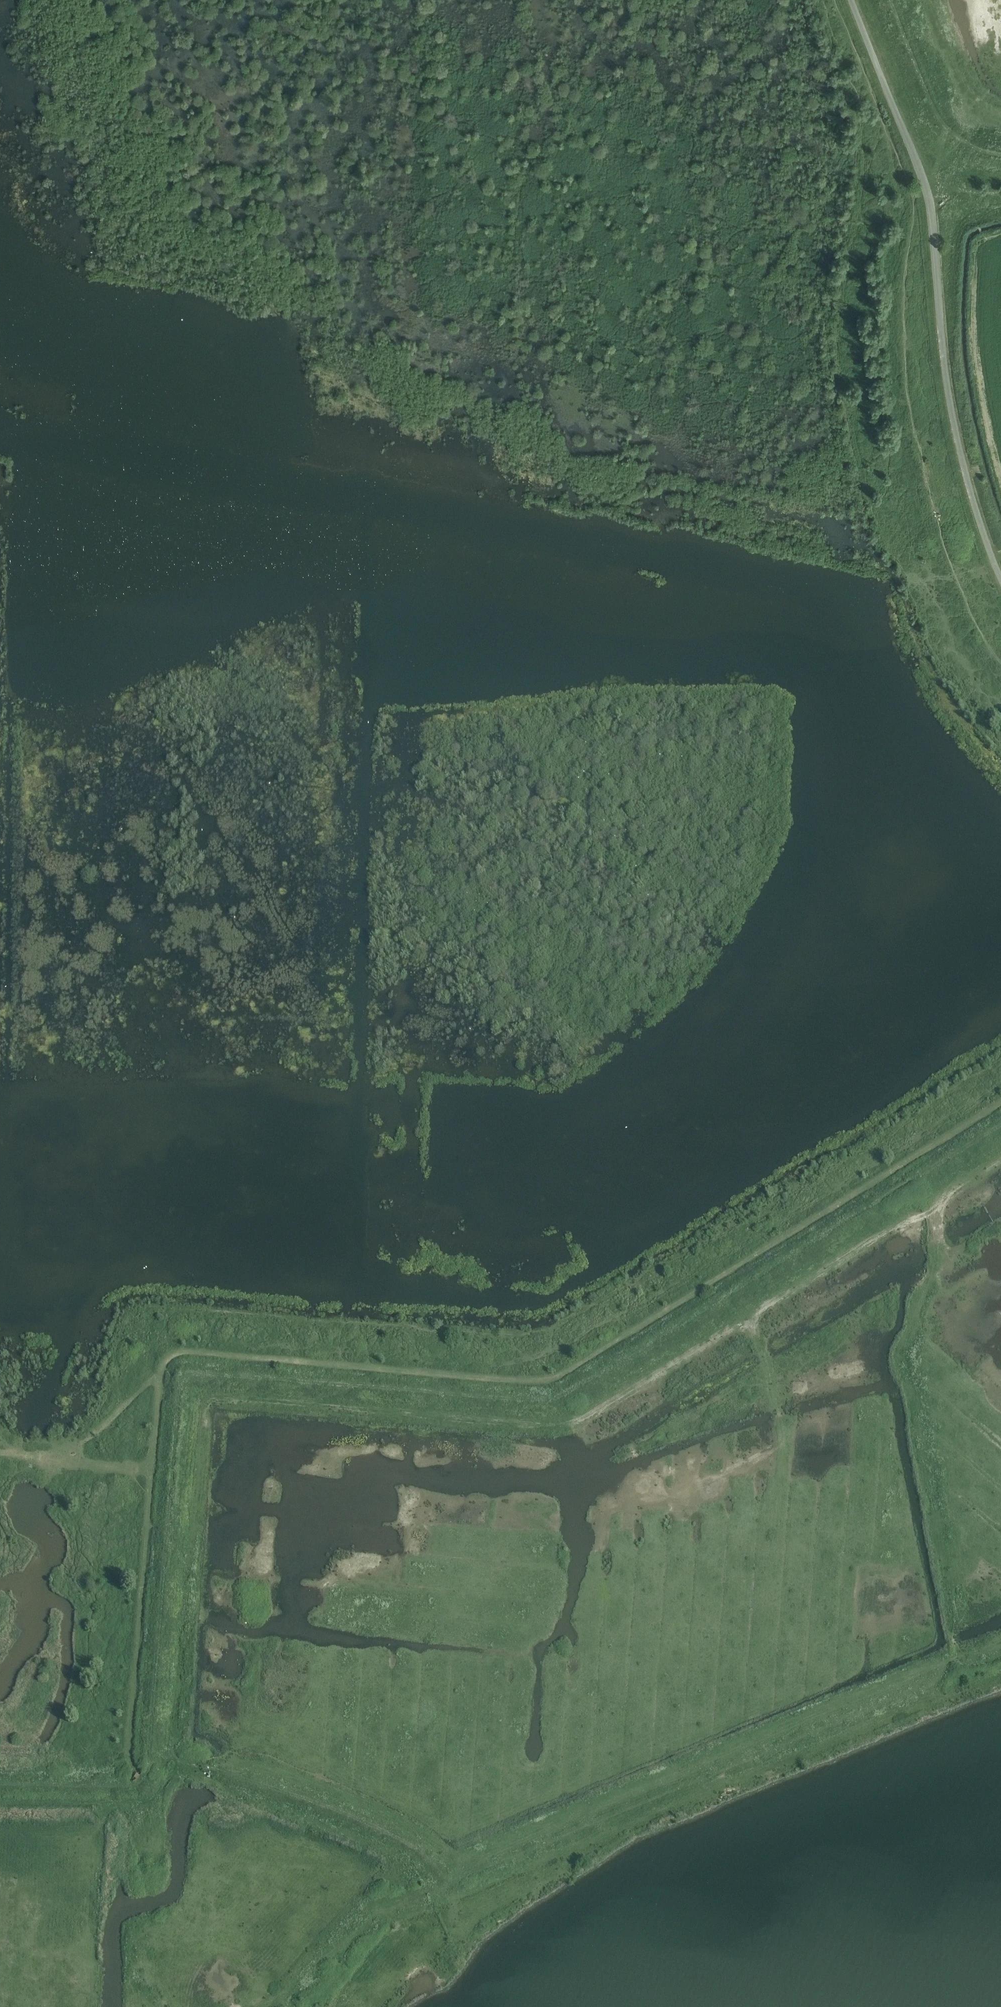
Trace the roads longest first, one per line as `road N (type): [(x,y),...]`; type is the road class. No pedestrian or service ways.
road 1 (unclassified): [(1000,579),(952,417),(928,195),(851,0)]
road 2 (track): [(0,1452),(151,1469)]
road 3 (track): [(51,1458),(93,1435),(160,1374)]

